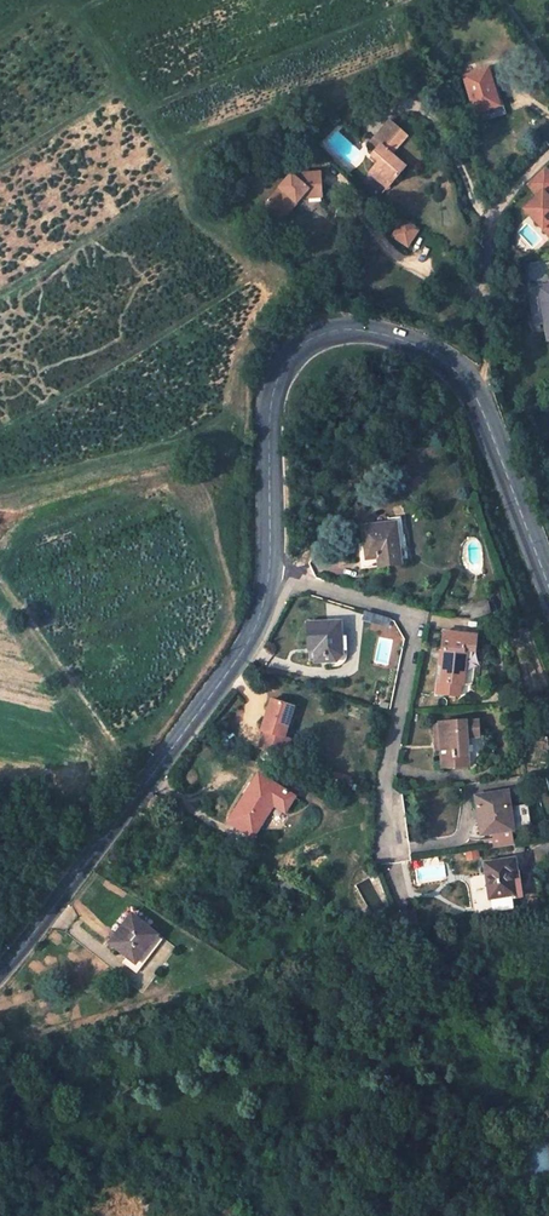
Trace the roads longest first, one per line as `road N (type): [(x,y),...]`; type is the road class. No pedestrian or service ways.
road 1 (secondary): [(548,592),(477,402),(456,373),(409,342),(366,330),(329,331),(289,359),(271,404),(267,579)]
road 2 (track): [(548,150),(494,214),(481,287),(477,402),(371,451),(292,579)]
road 3 (secondary): [(267,579),(249,642),(0,973)]
road 4 (residential): [(267,579),(292,579),(405,616),(413,635),(381,799),(389,840)]

